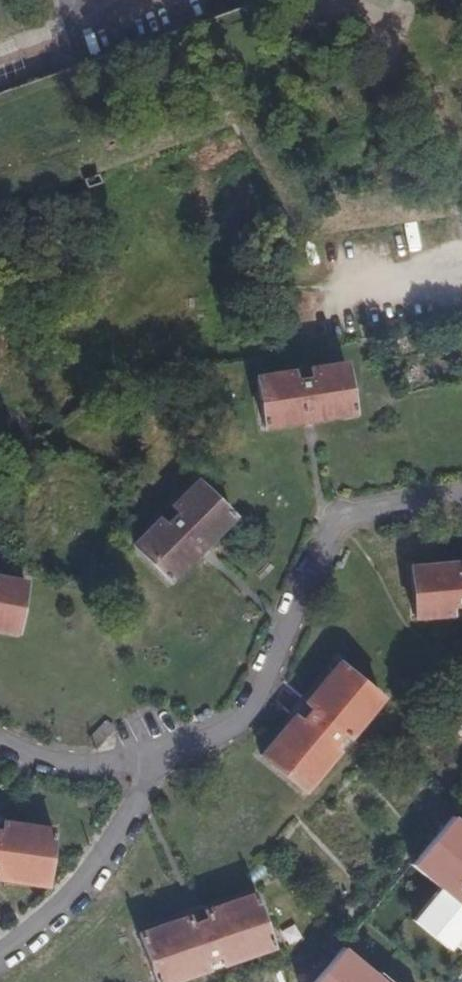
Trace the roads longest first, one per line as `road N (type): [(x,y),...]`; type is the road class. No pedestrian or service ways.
road 1 (track): [(297,304),(461,281)]

